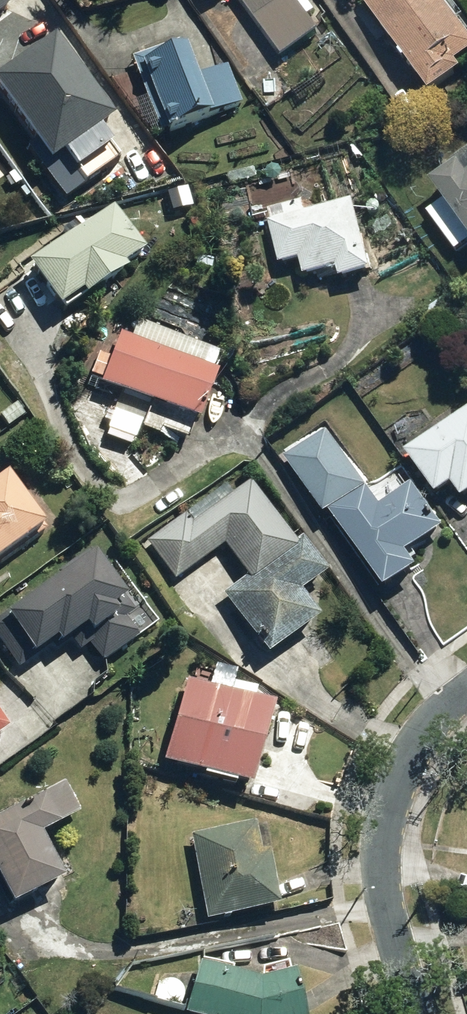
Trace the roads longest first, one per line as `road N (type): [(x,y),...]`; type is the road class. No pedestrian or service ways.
road 1 (residential): [(466,688),(403,758),(385,822),(388,919),(417,1013)]

